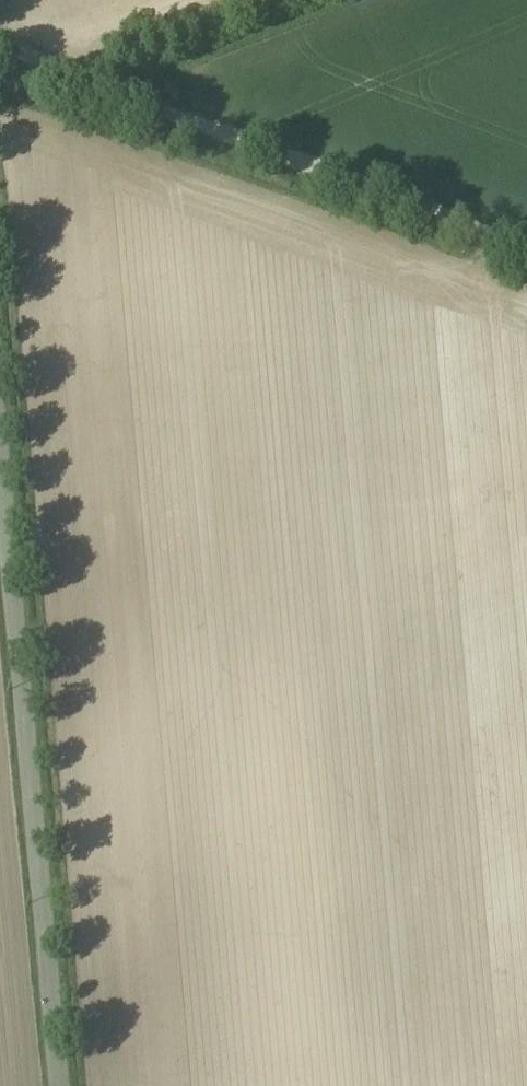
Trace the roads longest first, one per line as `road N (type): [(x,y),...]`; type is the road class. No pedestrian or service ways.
road 1 (unclassified): [(57,1085),(0,490)]
road 2 (track): [(0,48),(526,243)]

